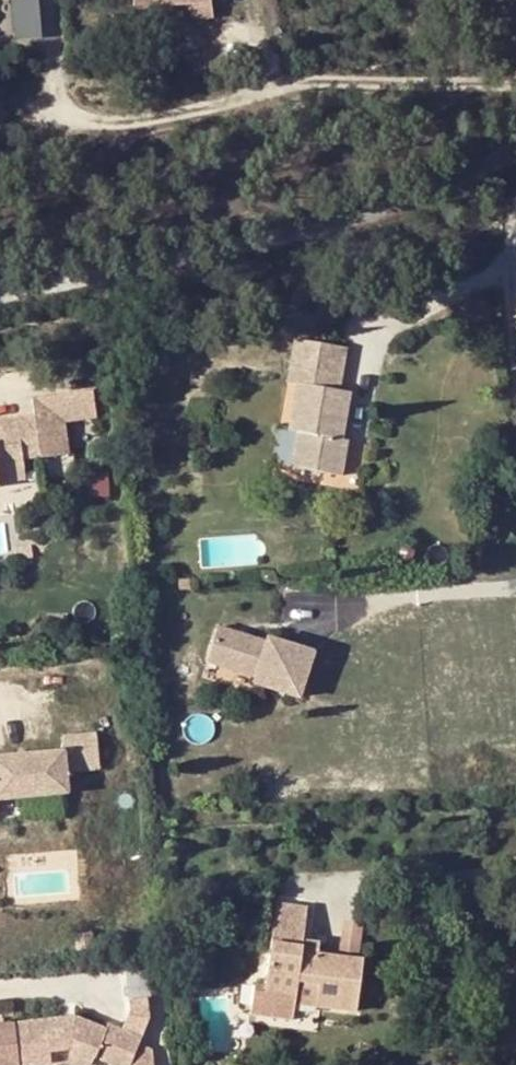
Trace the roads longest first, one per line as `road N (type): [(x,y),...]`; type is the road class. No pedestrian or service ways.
road 1 (residential): [(515,144),(415,199),(259,242),(0,292)]

